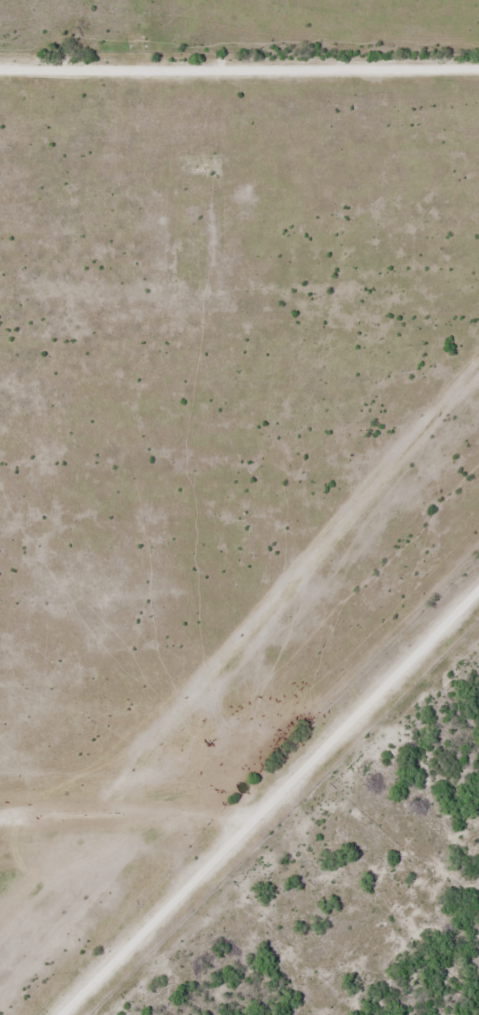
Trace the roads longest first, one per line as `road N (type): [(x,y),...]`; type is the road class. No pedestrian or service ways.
road 1 (residential): [(478,598),(266,817),(0,816)]
road 2 (track): [(0,92),(478,68)]
road 3 (residential): [(73,1014),(266,817)]

